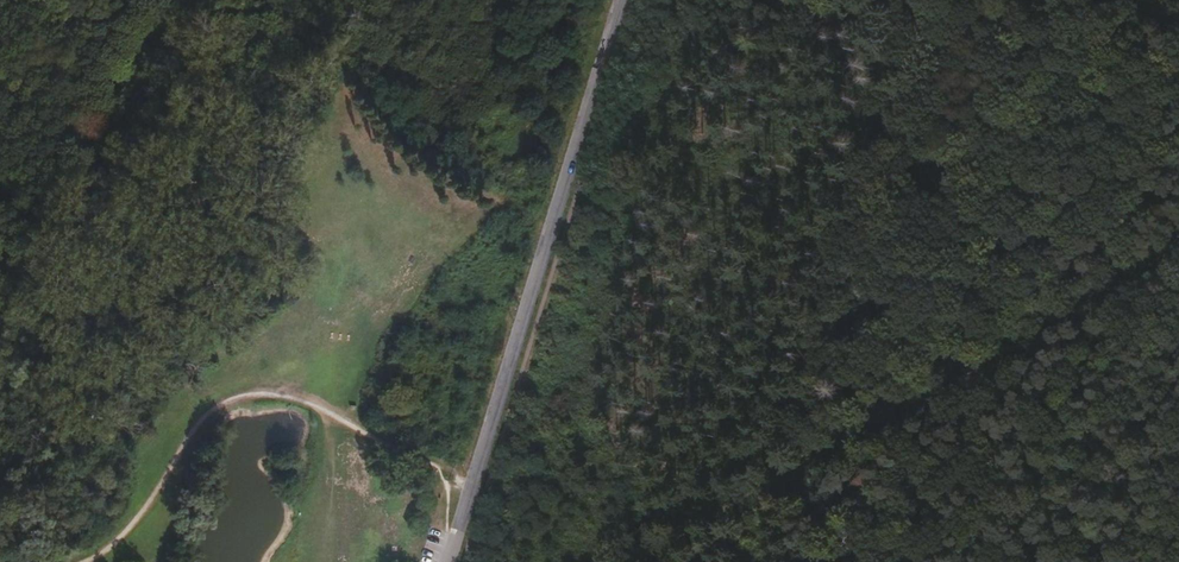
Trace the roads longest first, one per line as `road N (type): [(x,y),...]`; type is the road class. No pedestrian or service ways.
road 1 (track): [(653,561),(1178,242)]
road 2 (unclassified): [(449,561),(623,0)]

